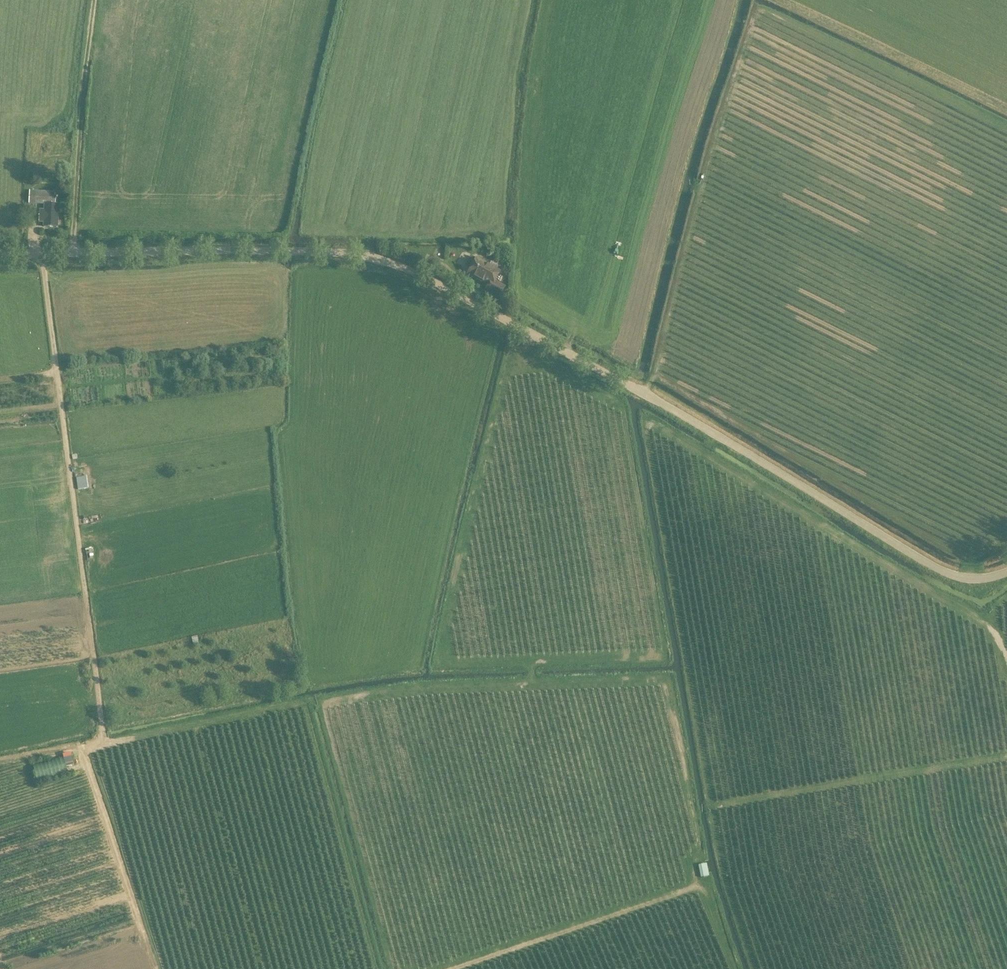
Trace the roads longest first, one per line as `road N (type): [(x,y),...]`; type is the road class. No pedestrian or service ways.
road 1 (unclassified): [(1006,577),(989,587),(948,580),(588,363),(385,261),(354,254),(0,255)]
road 2 (track): [(41,254),(104,740)]

